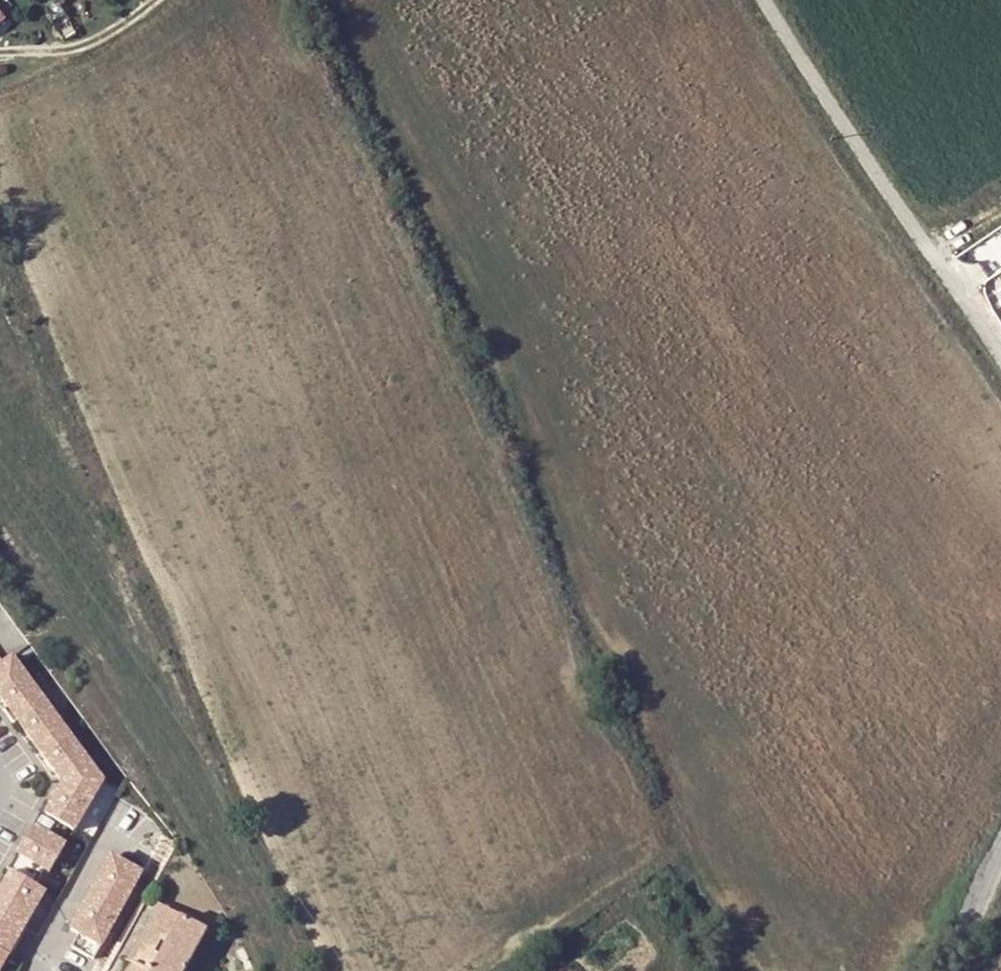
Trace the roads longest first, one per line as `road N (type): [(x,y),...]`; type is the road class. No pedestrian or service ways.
road 1 (unclassified): [(1000,350),(770,0)]
road 2 (track): [(158,0),(98,40),(0,54)]

